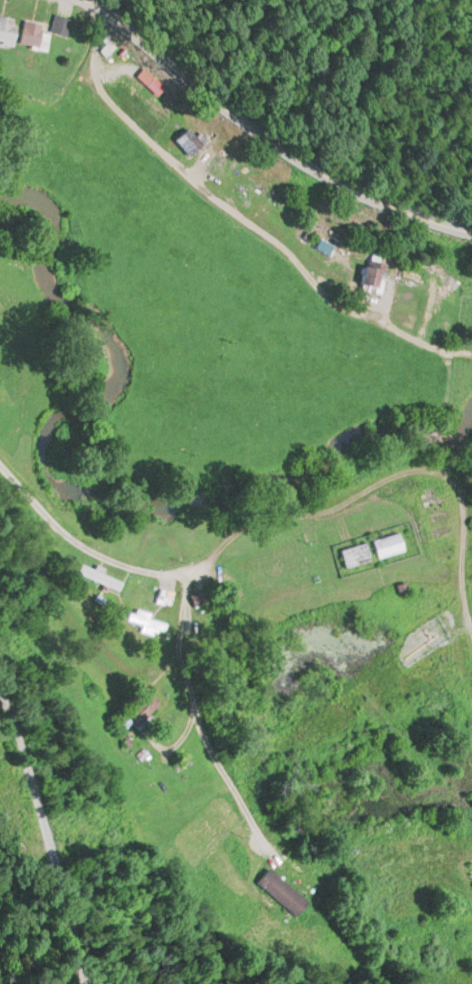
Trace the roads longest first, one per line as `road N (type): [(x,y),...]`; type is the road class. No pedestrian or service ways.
road 1 (residential): [(89,0),(248,124),(347,187),(471,229)]
road 2 (tertiary): [(87,983),(68,879),(0,655)]

